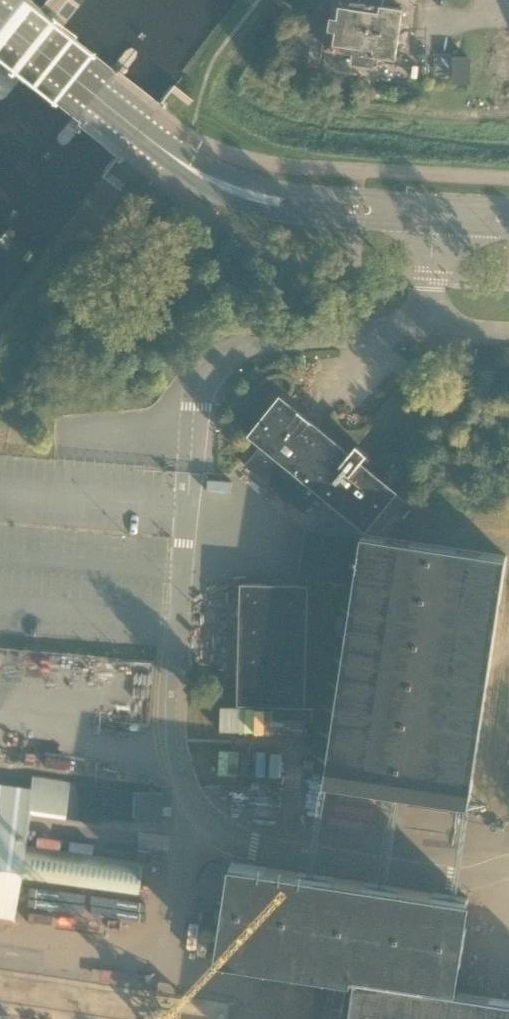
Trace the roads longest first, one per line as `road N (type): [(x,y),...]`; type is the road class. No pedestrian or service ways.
road 1 (unclassified): [(189,471),(201,382),(222,357),(387,332),(419,315)]
road 2 (secondary): [(176,157),(262,210),(434,224)]
road 3 (secondary): [(436,203),(265,190),(176,157)]
road 4 (secondary): [(176,157),(0,20)]

